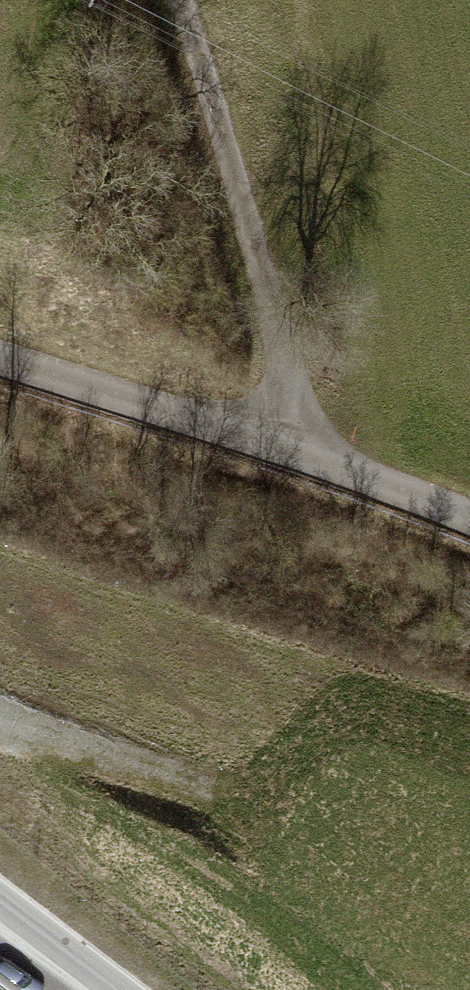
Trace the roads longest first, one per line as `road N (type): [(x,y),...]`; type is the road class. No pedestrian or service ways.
road 1 (unclassified): [(469,518),(293,450),(0,358)]
road 2 (track): [(176,0),(269,305),(293,450)]

